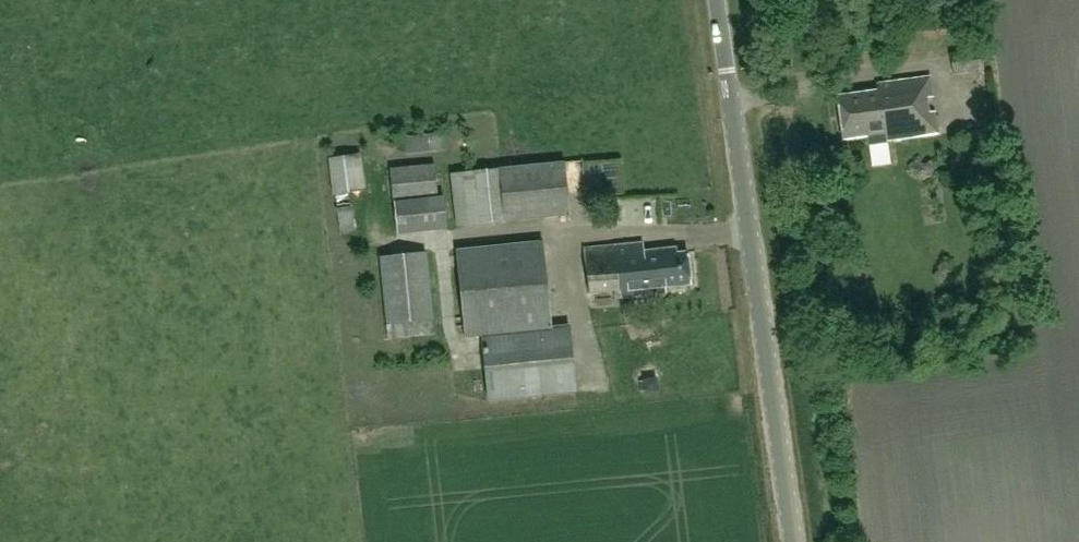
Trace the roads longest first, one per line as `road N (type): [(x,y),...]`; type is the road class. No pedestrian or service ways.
road 1 (unclassified): [(792,541),(713,0)]

